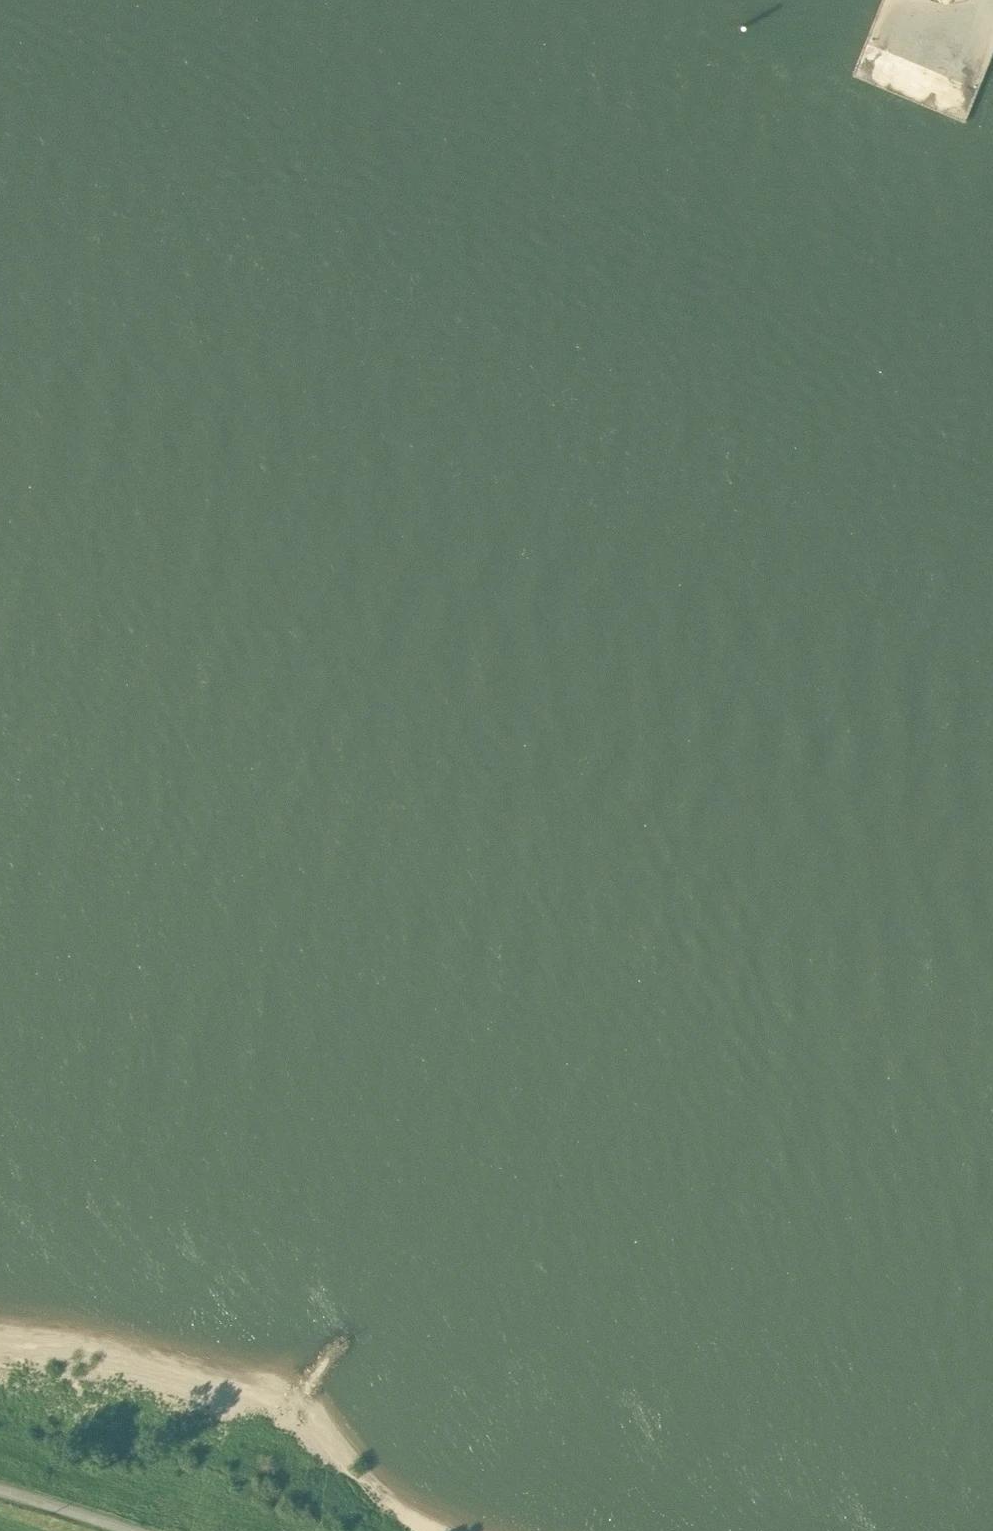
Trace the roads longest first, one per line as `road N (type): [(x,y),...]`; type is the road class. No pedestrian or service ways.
road 1 (unclassified): [(0,1489),(136,1530)]

